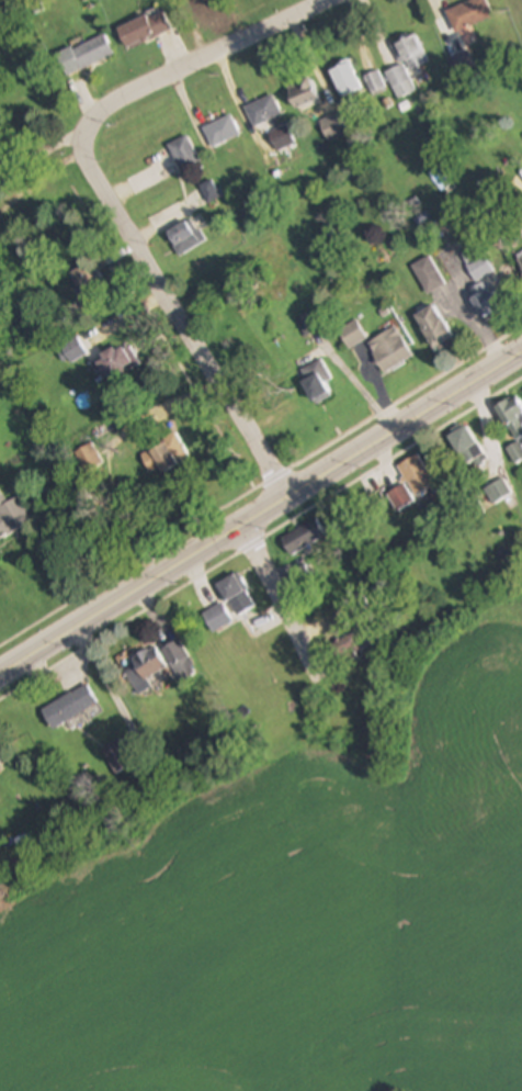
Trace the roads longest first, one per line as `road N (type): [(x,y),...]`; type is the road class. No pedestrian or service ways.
road 1 (secondary): [(0,673),(521,355)]
road 2 (residential): [(290,496),(89,166),(91,125)]
road 3 (residential): [(91,125),(120,99),(328,0)]
road 4 (residential): [(316,673),(241,525)]

